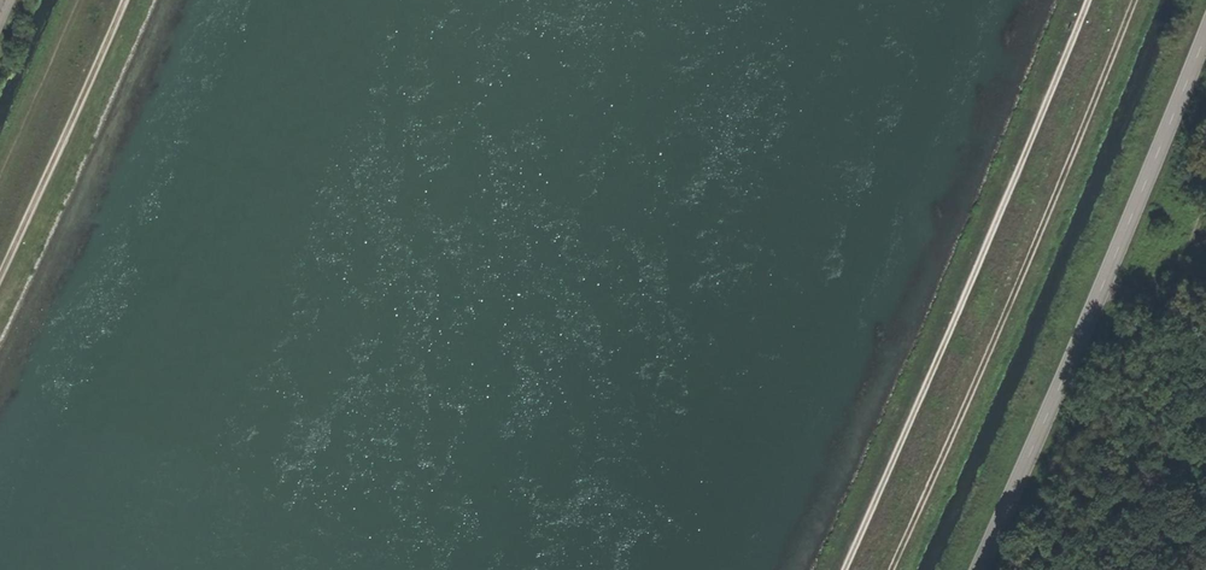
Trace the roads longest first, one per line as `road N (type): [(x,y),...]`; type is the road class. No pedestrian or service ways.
road 1 (track): [(1087,0),(991,246),(847,569)]
road 2 (tertiary): [(974,569),(1104,284),(1205,31)]
road 3 (track): [(121,0),(0,276)]
road 4 (track): [(78,0),(0,175)]

